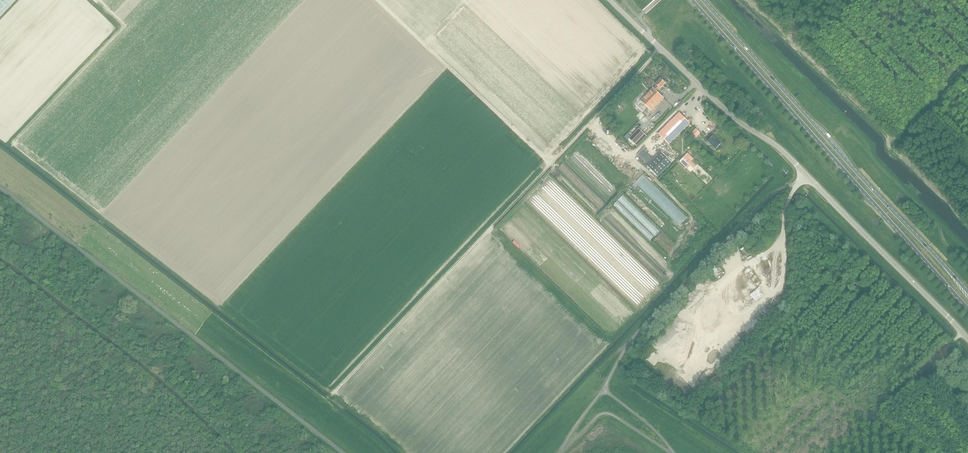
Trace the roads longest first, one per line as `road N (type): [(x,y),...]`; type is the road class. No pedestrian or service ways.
road 1 (unclassified): [(967,339),(782,150),(735,118),(610,0)]
road 2 (primary): [(693,0),(967,308)]
road 3 (primary): [(967,293),(703,0)]
road 4 (track): [(236,452),(161,383),(0,260)]
road 5 (track): [(863,253),(698,423)]
road 6 (track): [(334,393),(493,226)]
road 7 (track): [(801,0),(796,35),(810,50),(945,93),(967,117)]
road 8 (track): [(888,148),(746,0)]
road 9 (track): [(926,452),(766,352)]
road 10 (track): [(842,452),(955,344)]
road 11 (track): [(768,140),(773,123),(687,27)]

